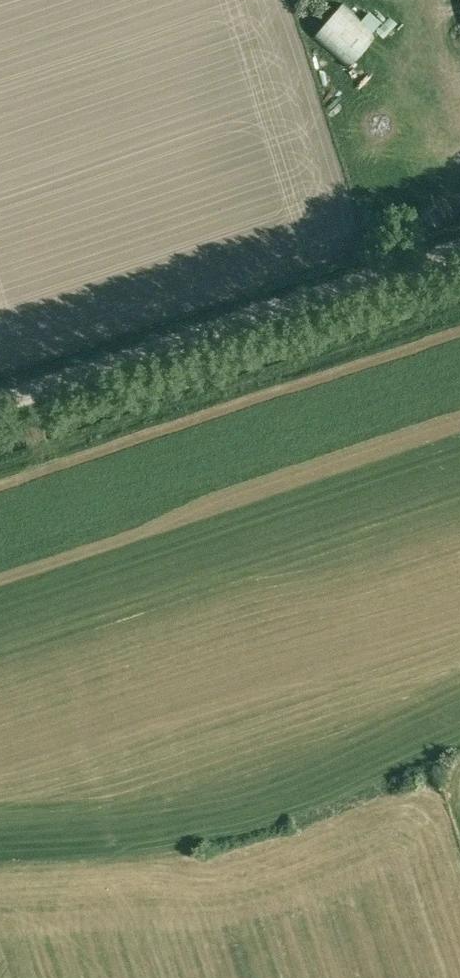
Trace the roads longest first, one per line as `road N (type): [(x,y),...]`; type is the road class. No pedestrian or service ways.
road 1 (unclassified): [(0,402),(459,249)]

